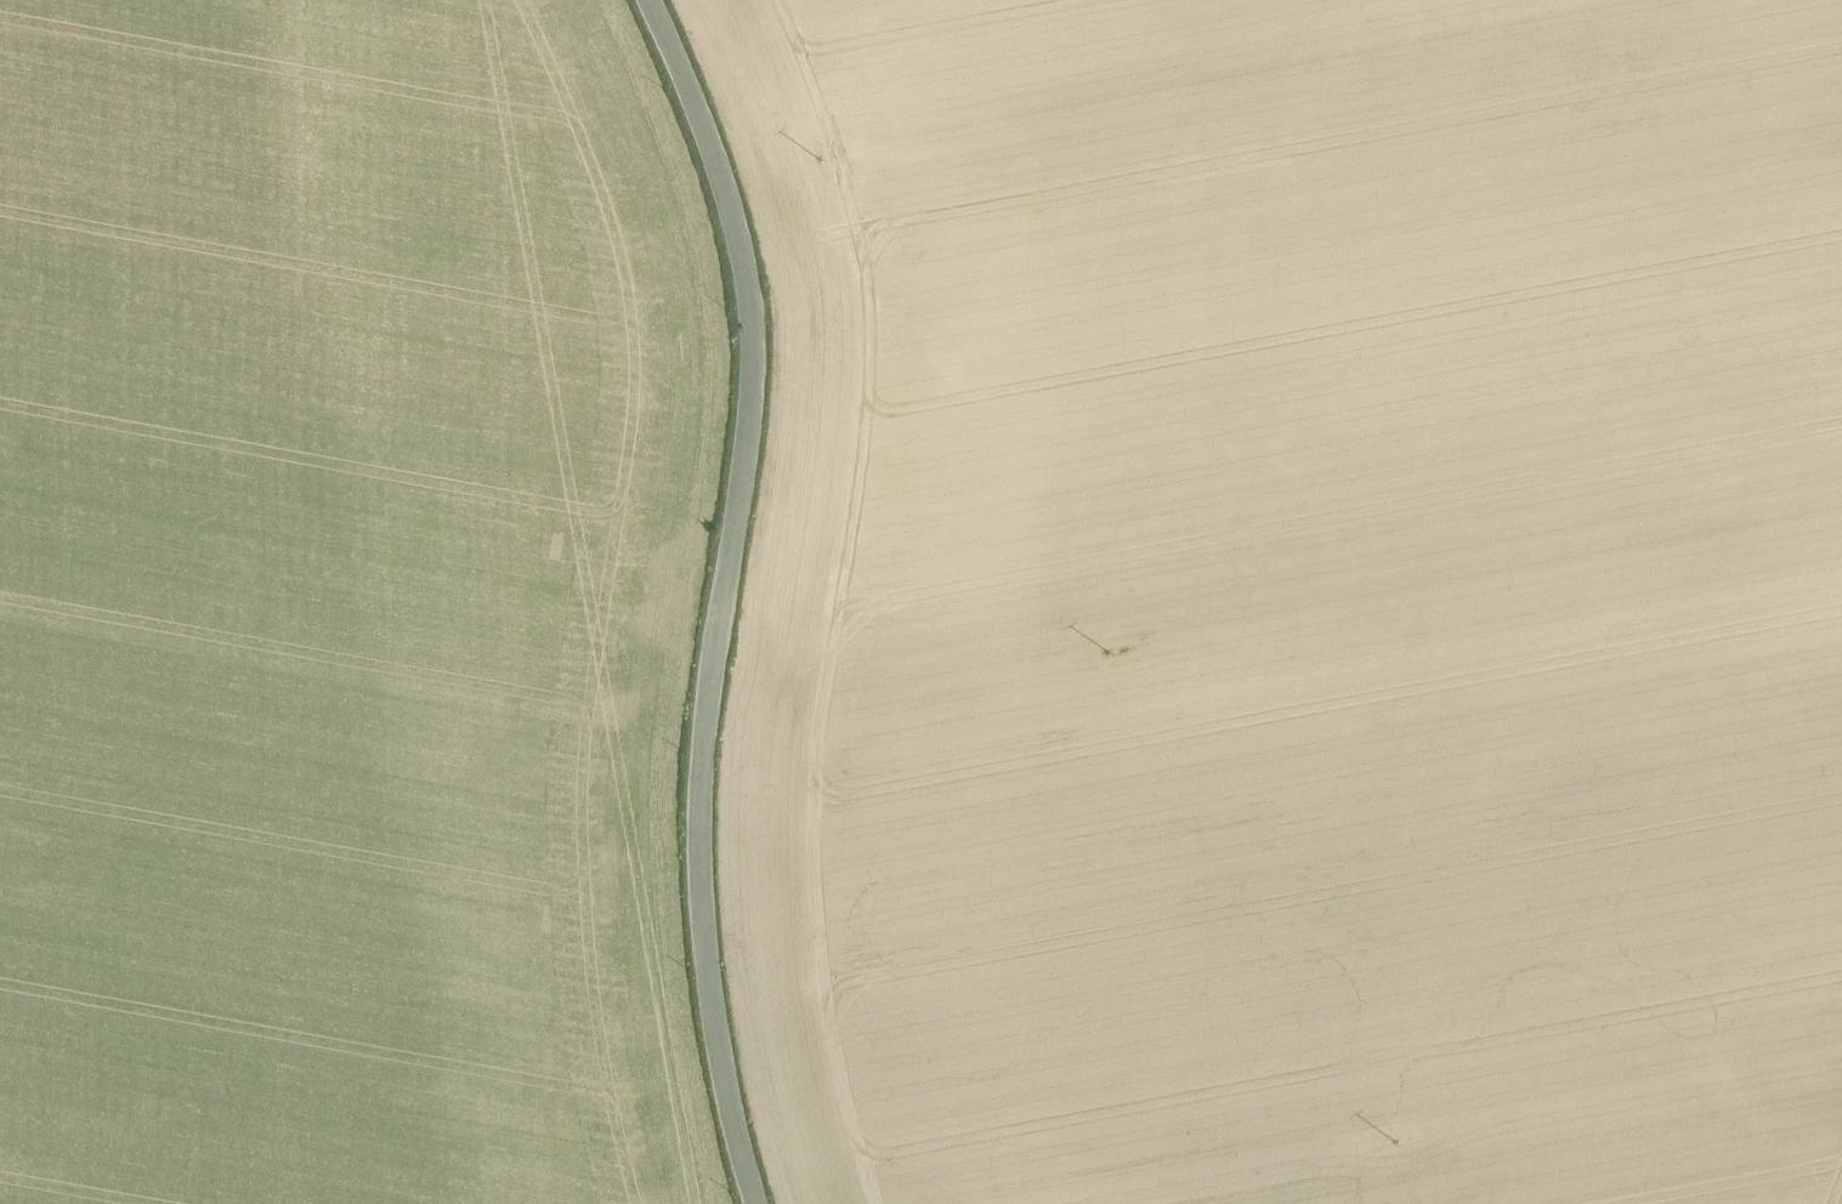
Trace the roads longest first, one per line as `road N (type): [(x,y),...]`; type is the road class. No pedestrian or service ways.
road 1 (tertiary): [(758,1203),(733,1123),(700,838),(706,694),(750,408),(746,276),(721,177),(649,0)]

